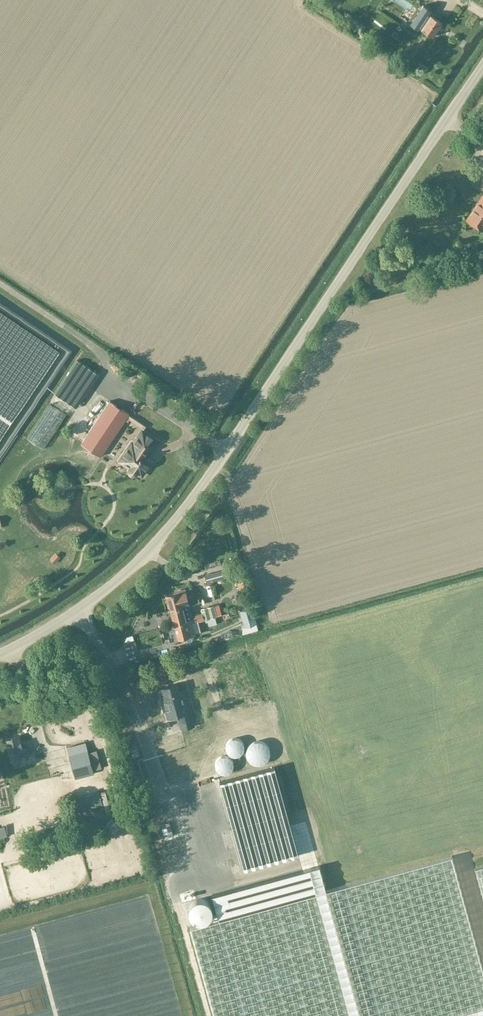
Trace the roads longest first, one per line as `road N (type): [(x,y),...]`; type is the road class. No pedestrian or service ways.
road 1 (unclassified): [(0,655),(94,599),(175,519),(482,66)]

